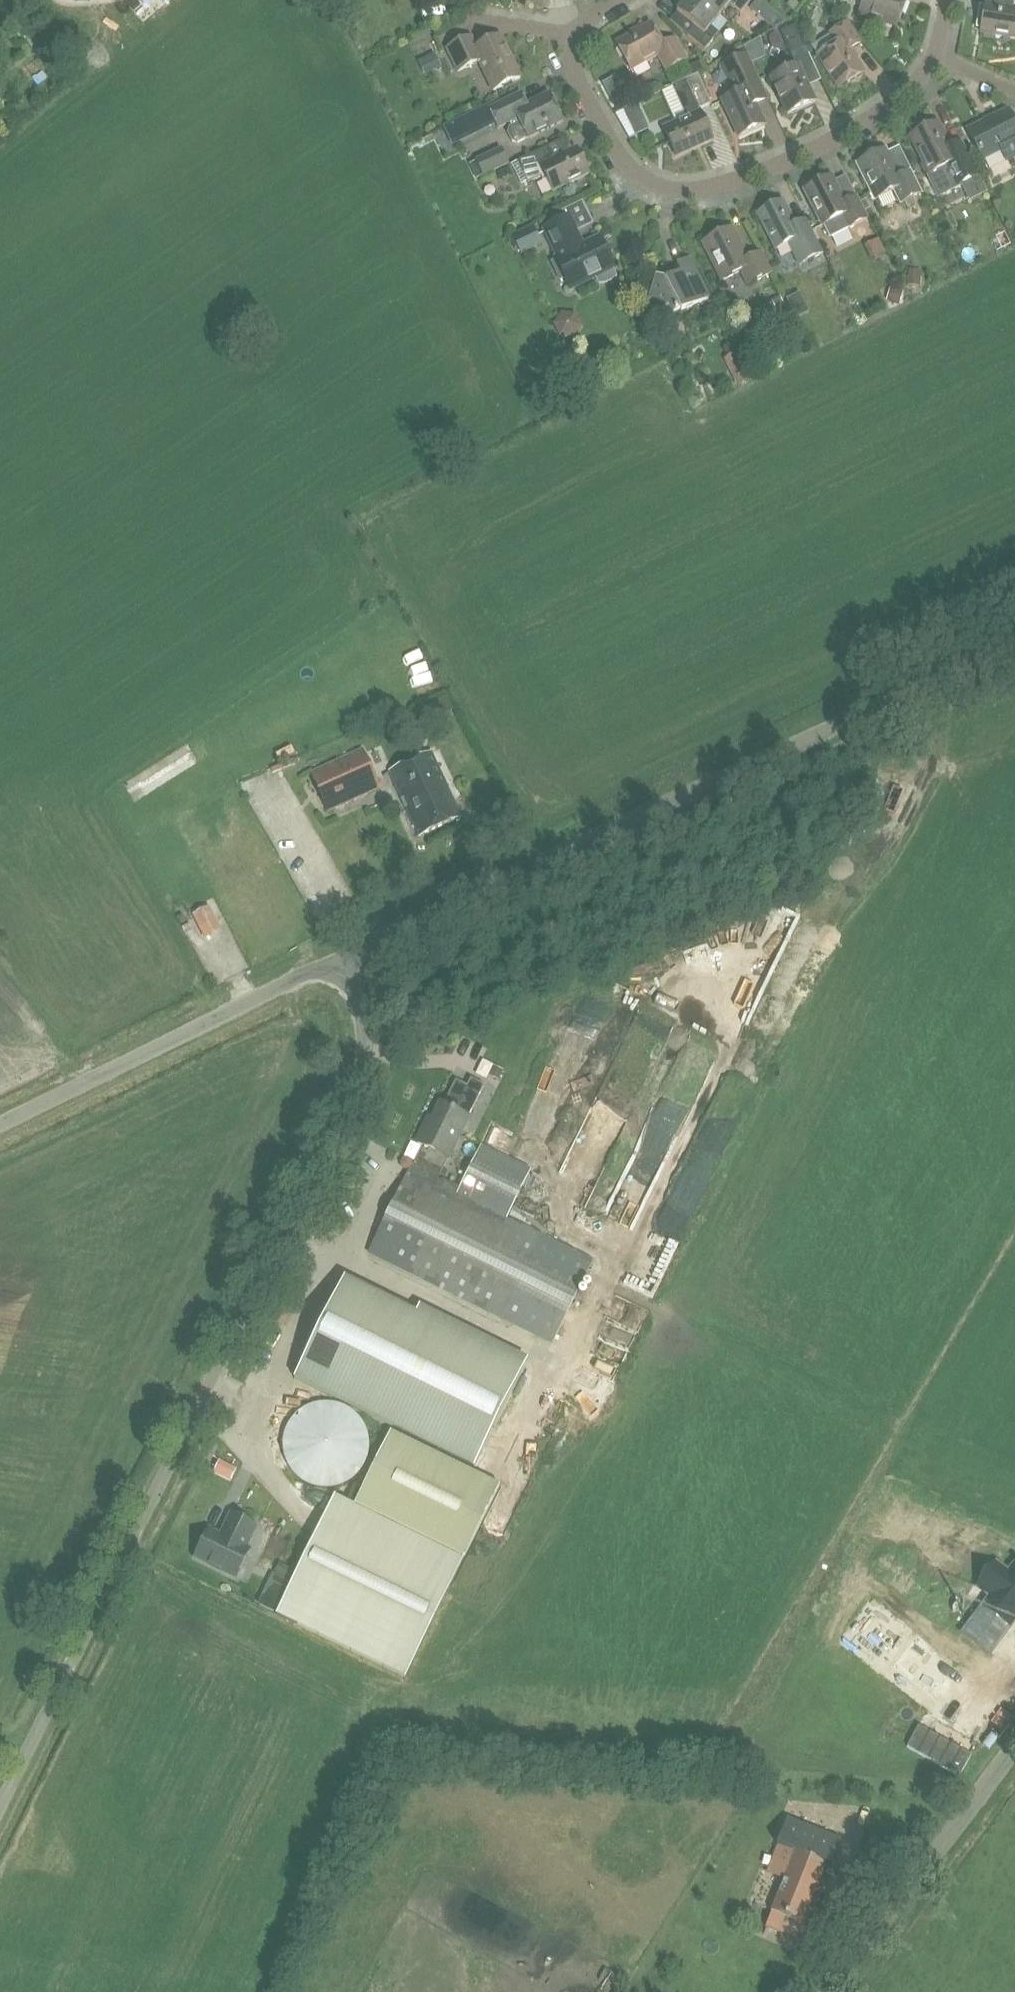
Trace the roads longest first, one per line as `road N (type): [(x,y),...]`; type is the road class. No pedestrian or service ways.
road 1 (unclassified): [(0,1806),(342,1108),(355,1037),(341,959)]
road 2 (unclassified): [(341,959),(1014,646)]
road 3 (residential): [(926,58),(883,108),(772,172),(718,195),(661,196),(628,178),(581,117),(560,41)]
road 4 (unclassified): [(0,1127),(341,959)]
road 5 (unclassified): [(832,1991),(1014,1757)]

